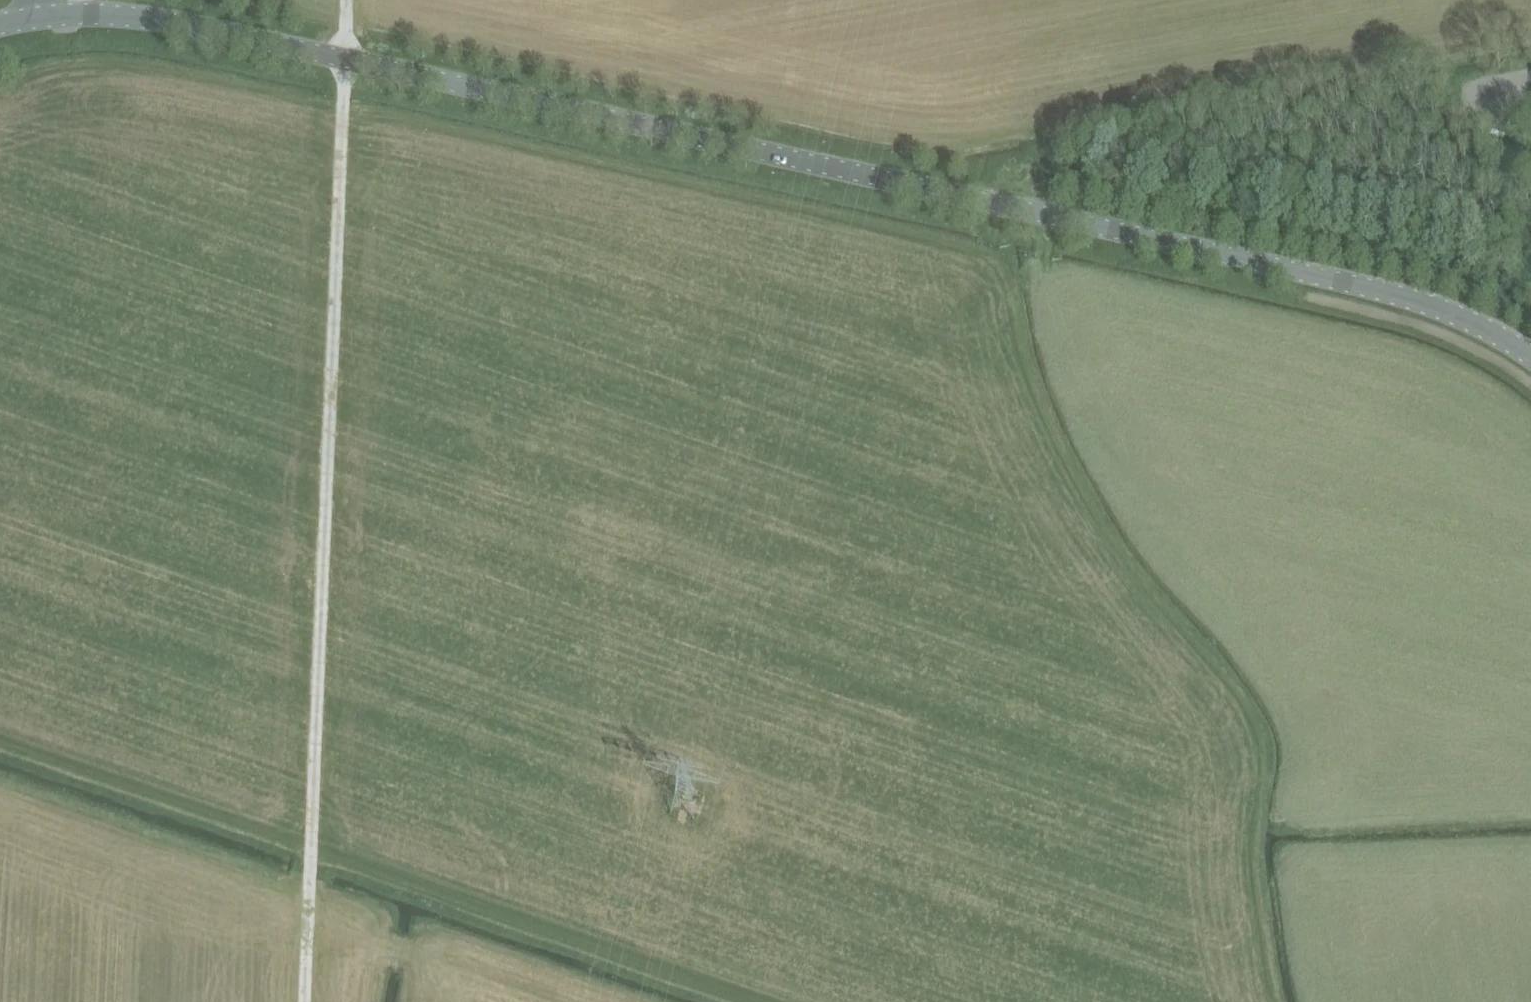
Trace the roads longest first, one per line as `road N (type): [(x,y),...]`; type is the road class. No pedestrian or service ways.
road 1 (tertiary): [(1530,358),(1410,300),(190,25),(79,14),(0,26)]
road 2 (track): [(346,0),(304,1001)]

